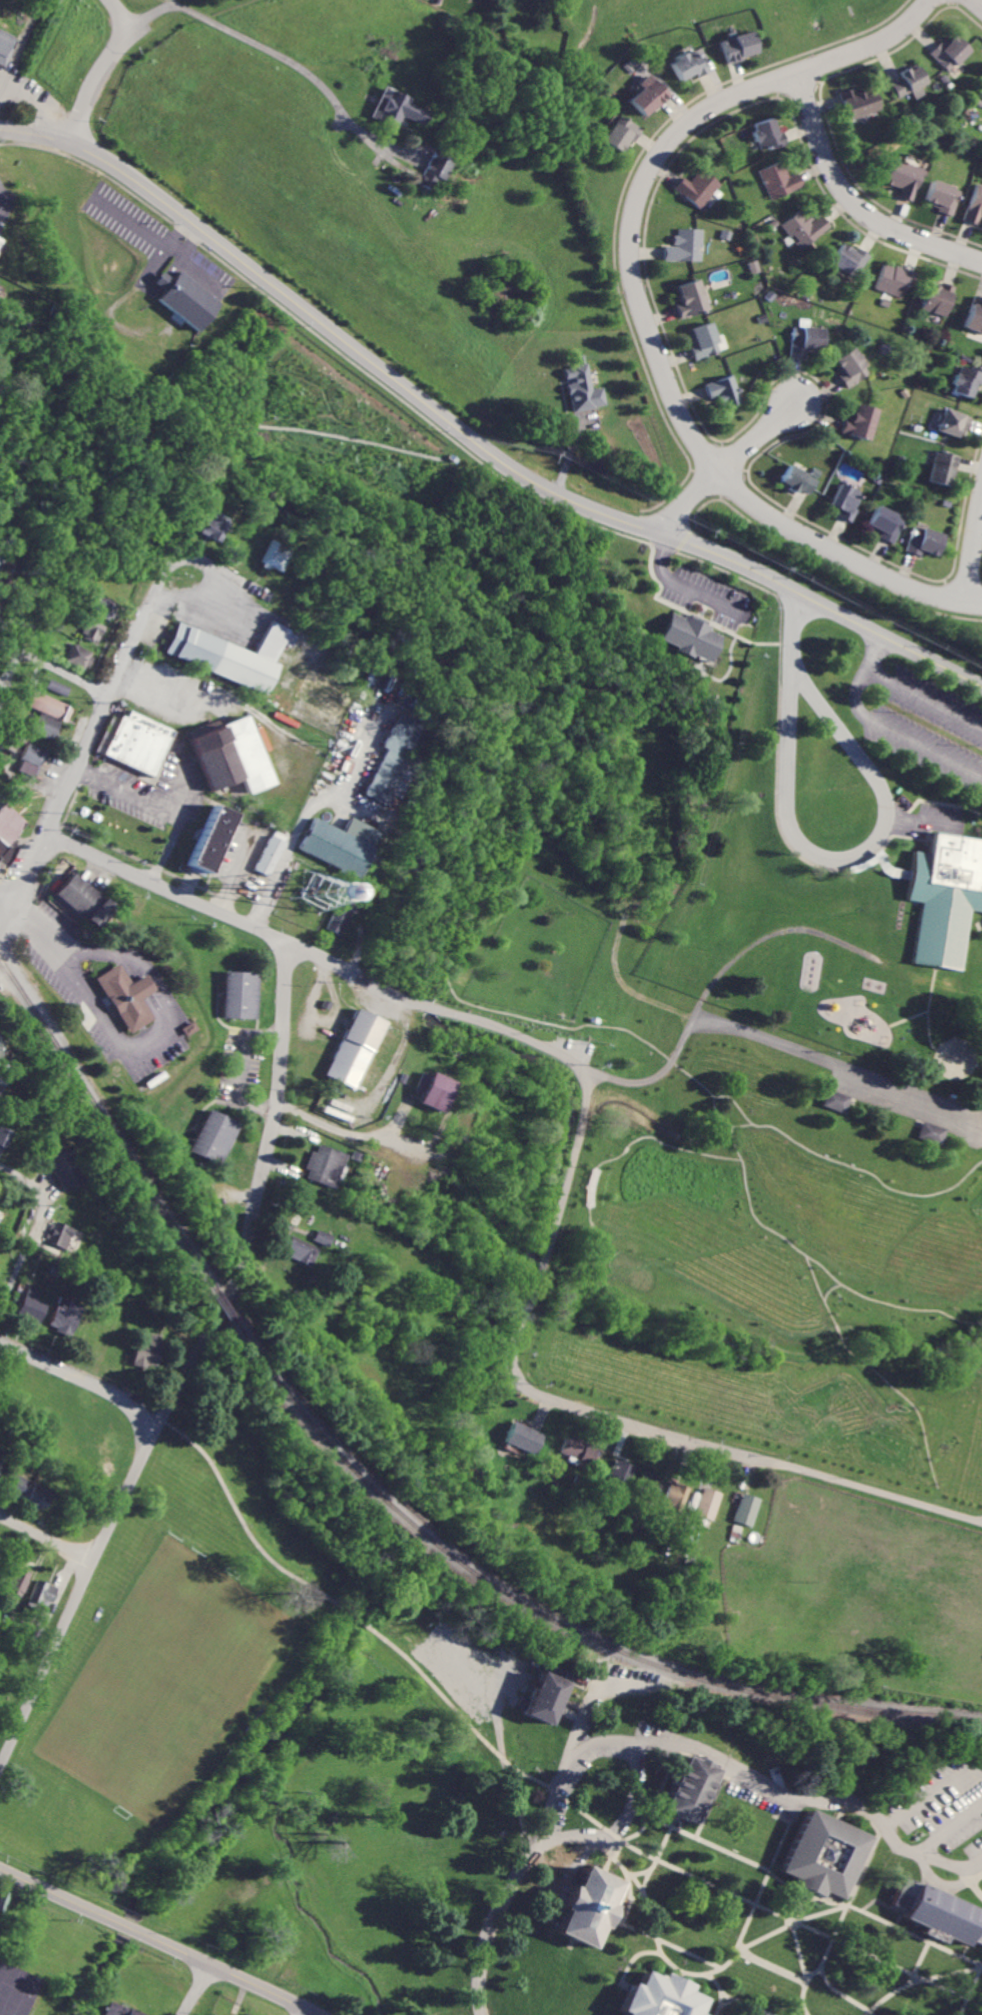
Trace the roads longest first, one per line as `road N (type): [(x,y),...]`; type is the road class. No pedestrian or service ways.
road 1 (residential): [(0,130),(71,143),(113,164),(531,481),(757,571),(981,684)]
road 2 (residential): [(981,607),(882,579),(736,490),(675,401),(634,286),(629,241),(642,184),(688,123),(725,100),(888,38),(930,0)]
road 3 (residential): [(981,1523),(523,1386),(510,1354),(574,1165),(585,1079)]
road 4 (residential): [(585,1079),(550,1049),(413,1004),(48,834)]
road 5 (residential): [(237,1275),(0,1771)]
road 6 (residential): [(533,1858),(556,1844),(610,1836),(645,1762),(668,1752),(694,1753),(773,1788),(866,1808),(894,1838)]
road 7 (residential): [(0,929),(156,591),(182,560)]
road 8 (residential): [(317,2014),(0,1870)]
road 9 (residential): [(237,1275),(278,1123),(291,942)]
road 10 (residential): [(484,2014),(477,1962),(487,1929),(533,1858),(581,1718)]
road 11 (residential): [(981,264),(907,238),(857,205),(834,171),(798,72)]
road 12 (residential): [(657,532),(798,403)]
road 13 (residential): [(157,1435),(110,1395),(0,1344)]
road 14 (residential): [(0,1314),(42,1215),(34,1187),(0,1169)]
road 15 (residential): [(73,144),(122,42),(109,0)]
road 16 (residential): [(110,696),(0,642)]

